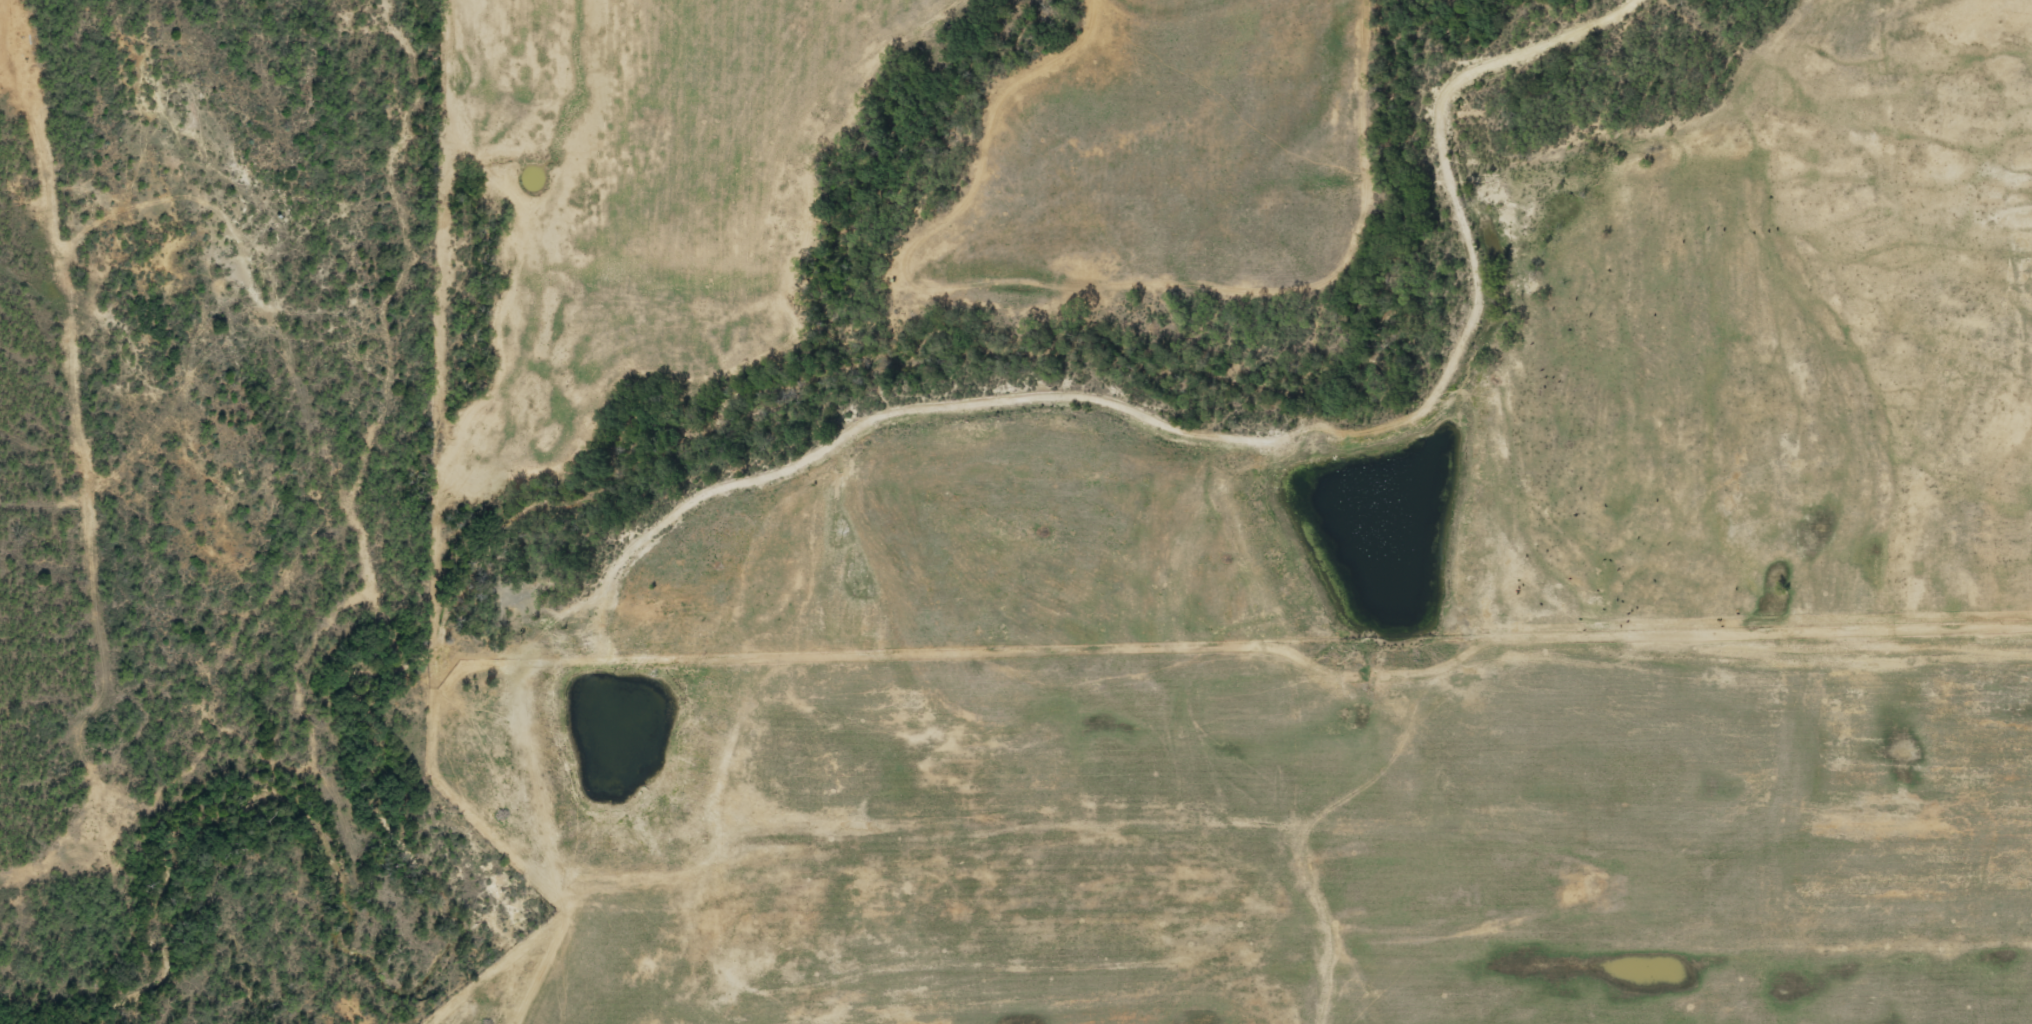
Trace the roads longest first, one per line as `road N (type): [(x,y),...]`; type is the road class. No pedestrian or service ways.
road 1 (residential): [(1679,0),(1654,38),(1494,88),(1479,108),(1469,308),(1424,454),(1365,494),(1280,499),(1135,464),(991,459),(731,539),(716,559)]

